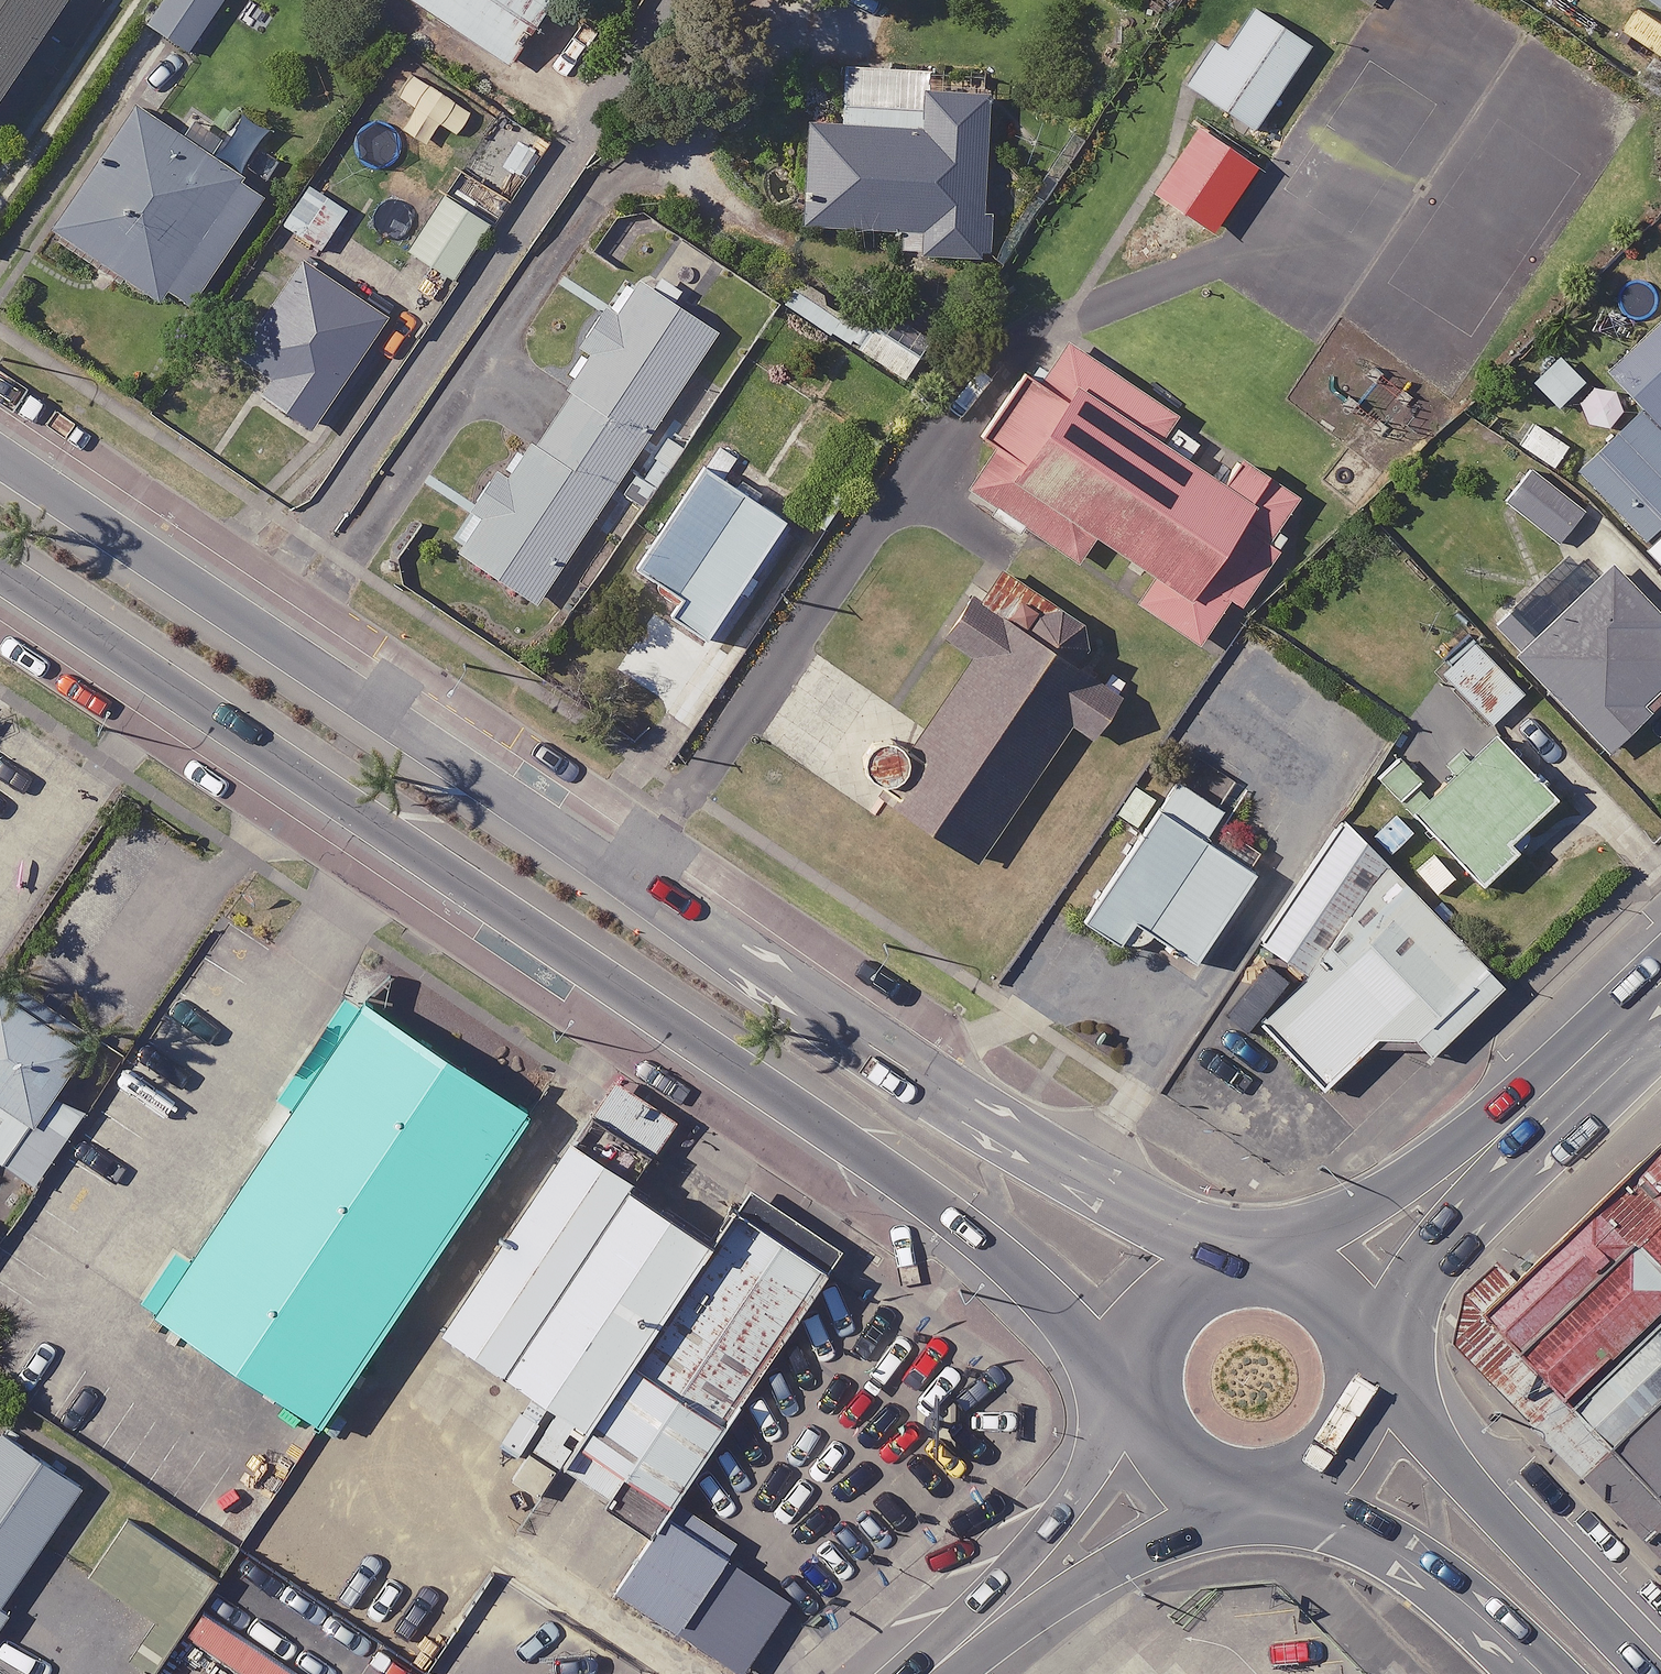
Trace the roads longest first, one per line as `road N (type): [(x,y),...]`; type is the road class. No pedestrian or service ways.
road 1 (secondary): [(0,456),(632,876),(883,1057),(1070,1172),(1171,1220),(1238,1271)]
road 2 (secondary): [(1146,1412),(984,1241),(0,573)]
road 3 (secondary): [(1660,980),(1327,1296)]
road 4 (secondary): [(1357,1367),(1650,1673)]
road 5 (tertiary): [(1173,1454),(919,1673)]
road 6 (secondary): [(1537,1673),(1442,1585),(1272,1485)]
road 7 (secondary): [(1146,1412),(1157,1338),(1174,1307),(1238,1271)]
road 8 (secondary): [(1357,1367),(1356,1408),(1339,1442),(1311,1468),(1272,1485)]

